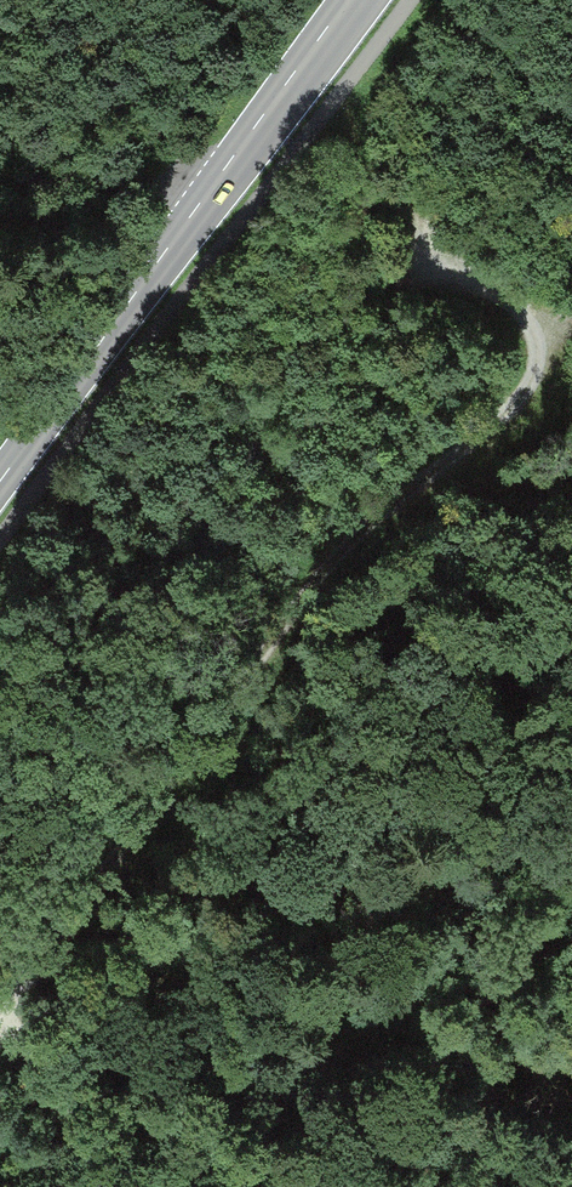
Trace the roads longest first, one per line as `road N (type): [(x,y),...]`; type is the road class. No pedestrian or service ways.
road 1 (track): [(571,346),(485,438),(350,539),(0,1015)]
road 2 (primary): [(0,479),(349,0)]
road 3 (track): [(335,102),(436,249),(571,331)]
road 4 (track): [(0,180),(217,180)]
road 5 (track): [(0,1014),(126,1186)]

